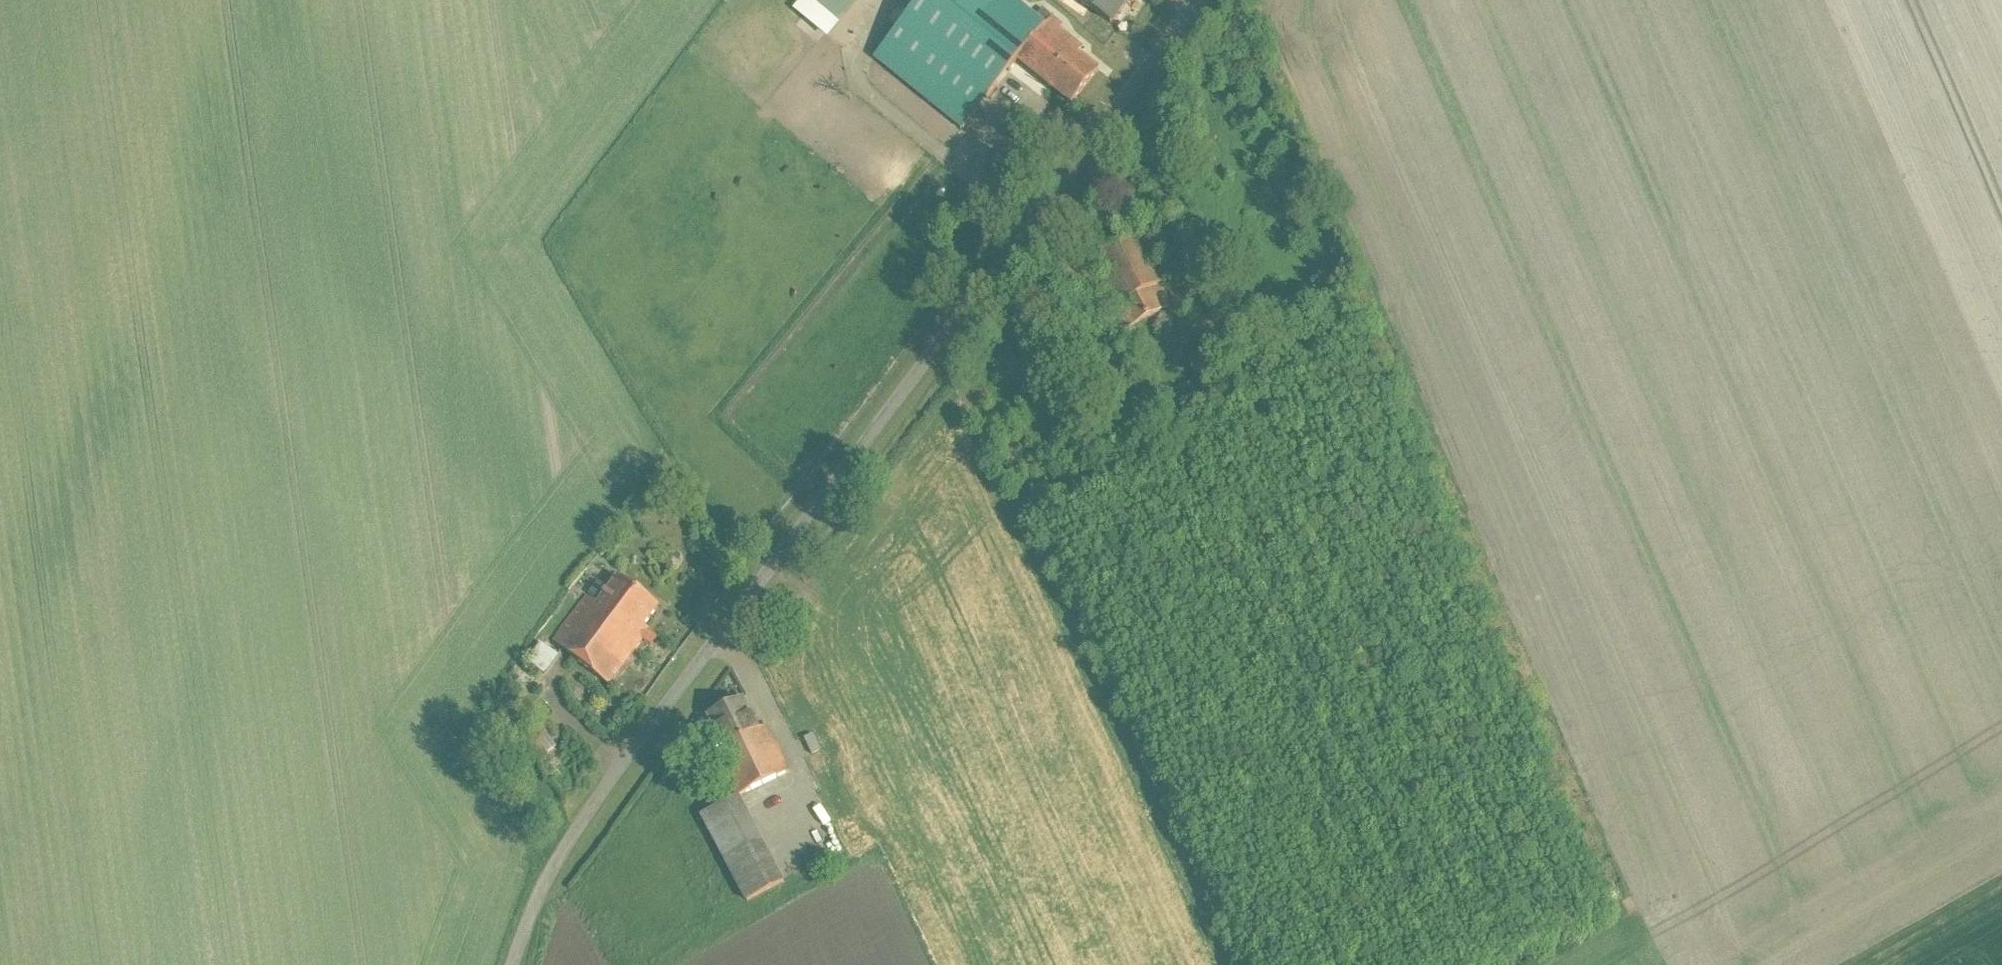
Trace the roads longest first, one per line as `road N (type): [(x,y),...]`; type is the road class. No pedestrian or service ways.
road 1 (unclassified): [(1196,0),(722,631),(549,876),(519,964)]

